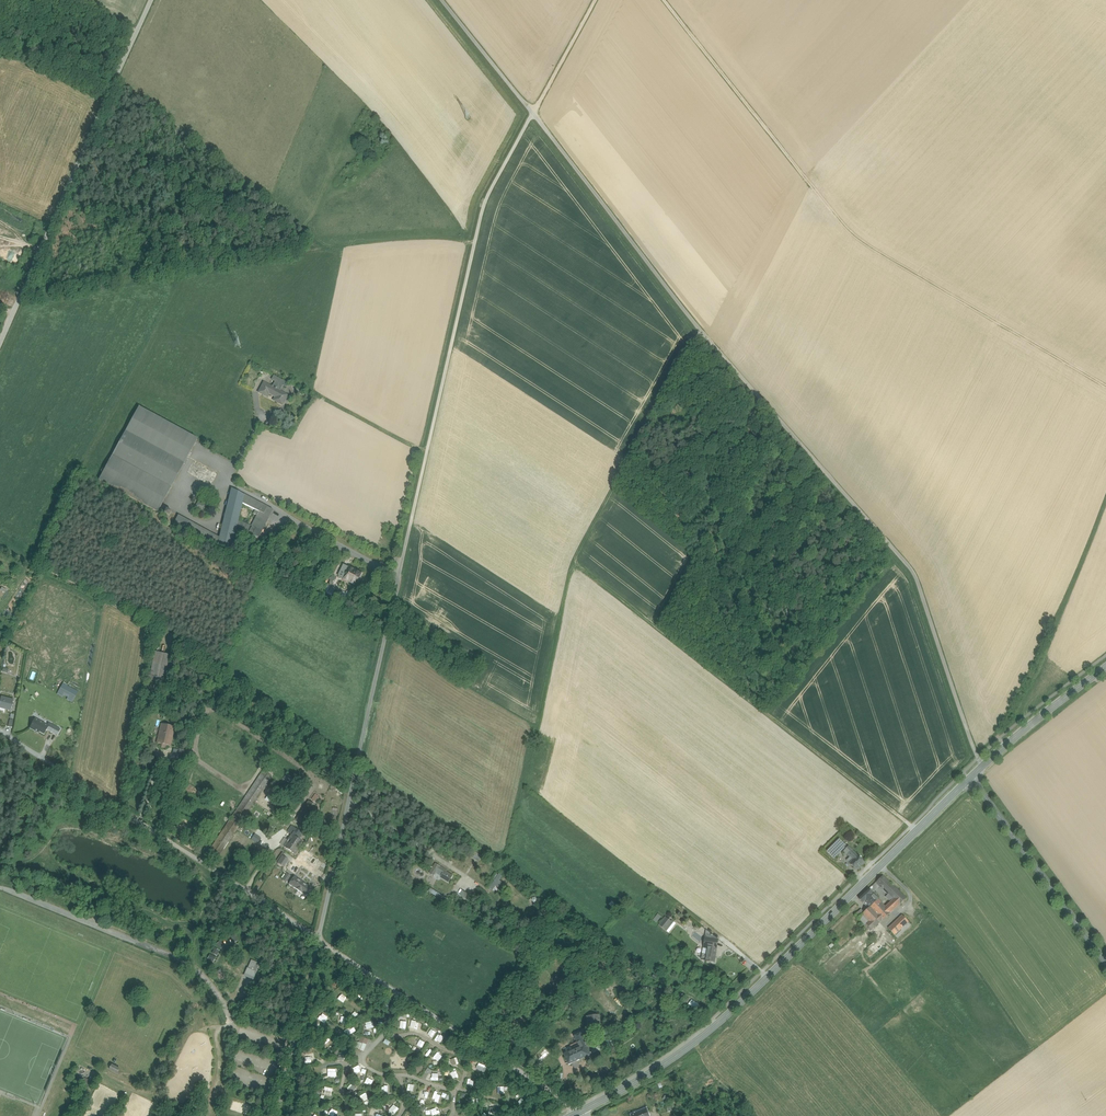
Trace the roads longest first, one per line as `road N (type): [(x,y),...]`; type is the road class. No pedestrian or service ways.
road 1 (track): [(978,759),(915,575),(700,330),(532,113)]
road 2 (track): [(700,330),(579,564),(504,864),(356,771)]
road 3 (secondary): [(969,779),(727,1016),(680,1055),(582,1111)]
road 4 (unclassified): [(400,577),(482,212),(532,113)]
road 5 (track): [(0,548),(157,628),(358,761)]
road 6 (unclassified): [(319,939),(0,731)]
road 7 (unclassified): [(151,0),(0,343)]
road 8 (unclassified): [(319,939),(400,577)]
road 9 (track): [(1105,387),(863,243),(815,189)]
road 10 (unclassified): [(582,1111),(319,939)]
road 11 (unclassified): [(259,423),(230,485),(400,577)]
road 12 (track): [(664,0),(815,189)]
road 13 (unclassified): [(1105,964),(969,779)]
road 14 (unclassified): [(278,1115),(319,939)]
road 15 (secondary): [(1105,666),(969,779)]
road 16 (track): [(532,113),(442,0)]
road 17 (track): [(349,802),(462,874)]
road 18 (track): [(595,0),(532,113)]

